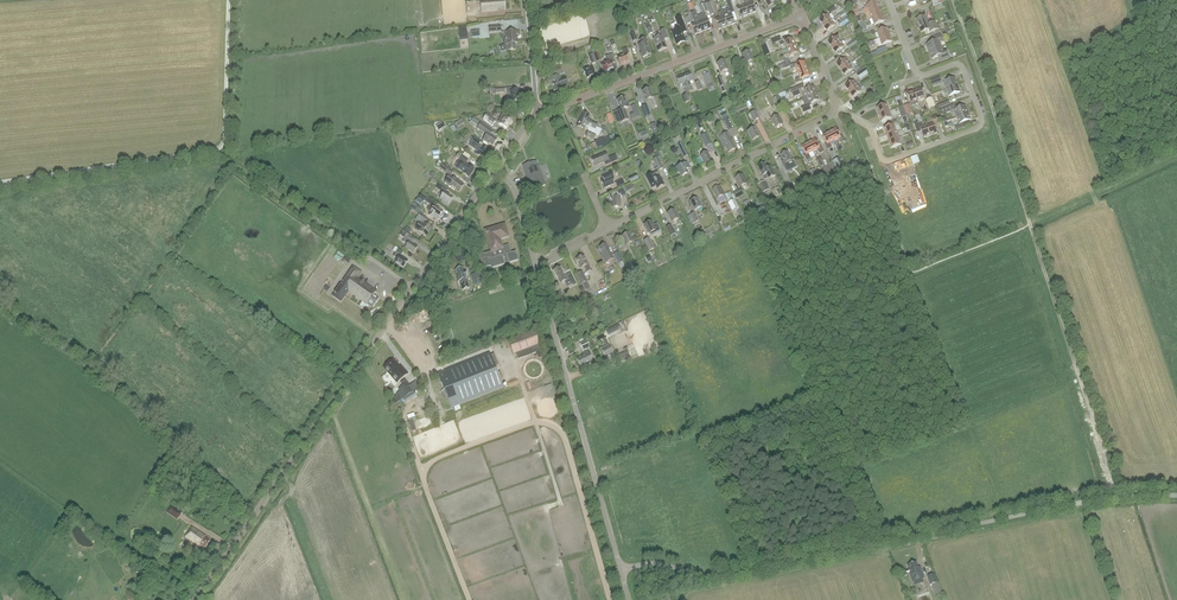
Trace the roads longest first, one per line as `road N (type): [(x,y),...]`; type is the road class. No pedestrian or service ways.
road 1 (unclassified): [(621,570),(659,563),(727,576),(1080,503),(1176,496)]
road 2 (tertiary): [(195,599),(496,169)]
road 3 (track): [(229,0),(222,147),(0,182)]
road 4 (unclassified): [(621,570),(536,265)]
road 5 (track): [(1117,497),(1030,225)]
road 6 (residential): [(836,108),(869,126),(889,160),(981,124),(963,67),(918,77)]
road 7 (tertiary): [(540,113),(800,14)]
road 8 (residential): [(607,229),(836,108)]
road 9 (track): [(1030,225),(952,0)]
road 10 (track): [(358,249),(238,165)]

